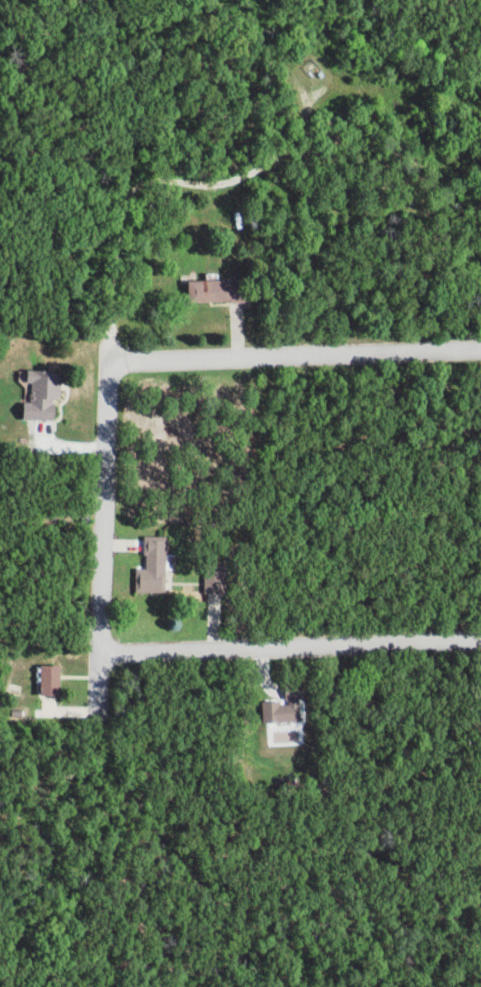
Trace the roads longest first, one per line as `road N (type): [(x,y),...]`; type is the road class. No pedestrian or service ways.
road 1 (residential): [(102,355),(95,753)]
road 2 (residential): [(99,653),(480,655)]
road 3 (residential): [(480,360),(102,355)]

